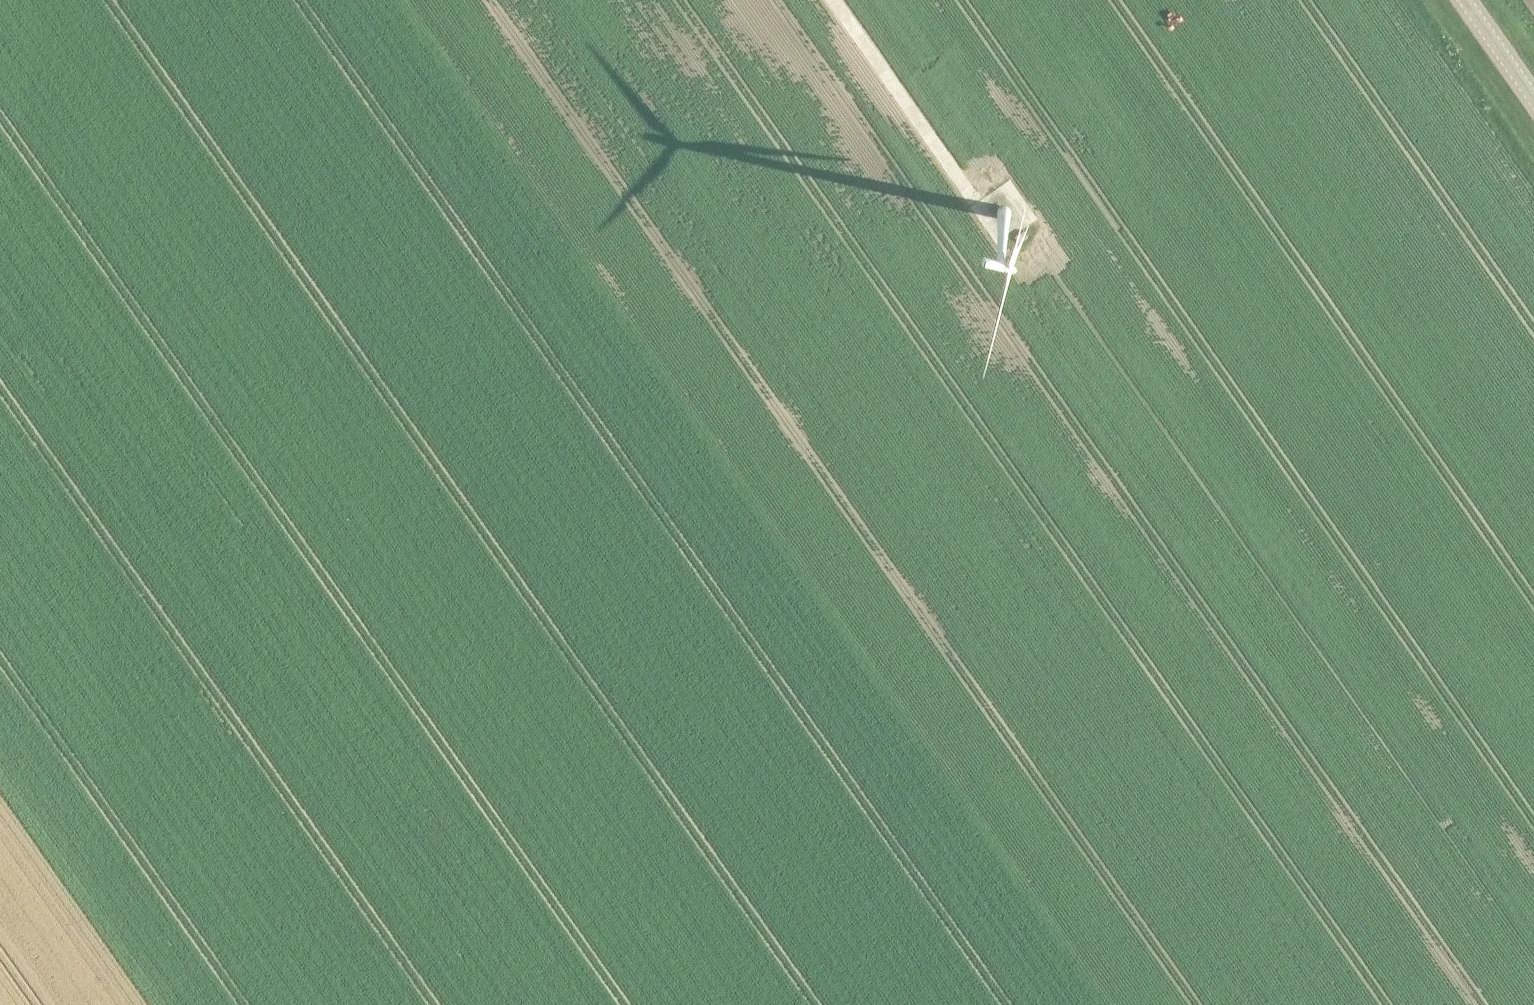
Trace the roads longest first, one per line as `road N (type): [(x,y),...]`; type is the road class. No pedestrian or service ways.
road 1 (tertiary): [(1533,107),(1460,0)]

